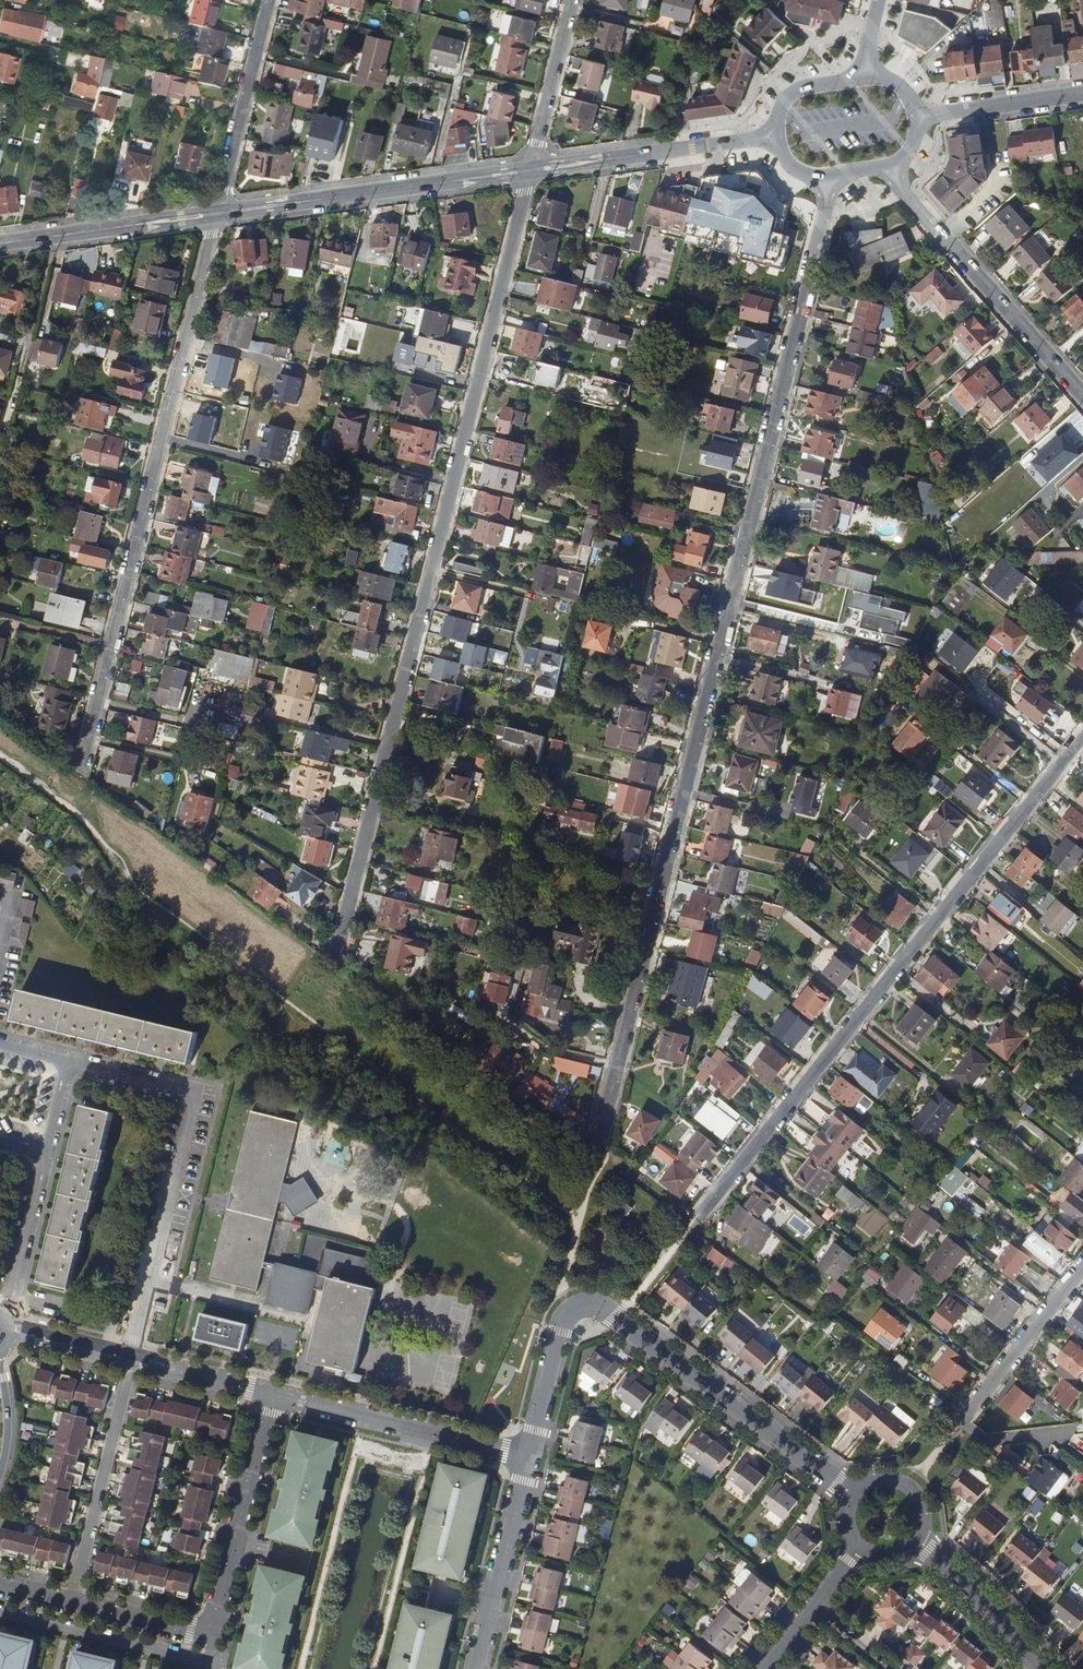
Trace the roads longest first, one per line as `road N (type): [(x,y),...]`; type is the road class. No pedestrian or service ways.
road 1 (residential): [(819,238),(597,1160)]
road 2 (residential): [(339,948),(531,169)]
road 3 (residential): [(1082,737),(699,1218)]
road 4 (residential): [(217,214),(83,769)]
road 5 (residential): [(527,1456),(561,1321),(580,1304),(621,1320),(854,1494)]
road 6 (residential): [(133,1359),(196,1088),(70,1060)]
road 7 (secondary): [(531,169),(217,214)]
road 8 (residential): [(527,1456),(270,1392)]
road 9 (residential): [(211,1637),(270,1392)]
road 10 (residential): [(74,1603),(133,1359)]
road 11 (residential): [(269,0),(217,214)]
road 12 (secondary): [(217,214),(0,243)]
road 13 (residential): [(475,1668),(527,1456)]
road 14 (residential): [(941,234),(1082,395)]
road 15 (residential): [(1082,1268),(956,1426)]
road 16 (residential): [(914,1542),(973,1587),(1043,1668)]
road 17 (secondary): [(707,145),(531,169)]
road 18 (residential): [(531,169),(573,0)]
road 19 (residential): [(47,1153),(15,1289),(0,1319)]
road 20 (track): [(597,1160),(564,1289),(567,1311)]
road 21 (residential): [(764,1668),(858,1547)]
road 22 (residential): [(211,1637),(74,1603)]
road 23 (residential): [(270,1392),(133,1359)]
road 24 (residential): [(133,1359),(5,1334)]
road 25 (residential): [(868,79),(793,92),(782,107),(781,136)]
road 26 (residential): [(914,1542),(921,1506),(907,1486),(884,1479),(854,1494)]

